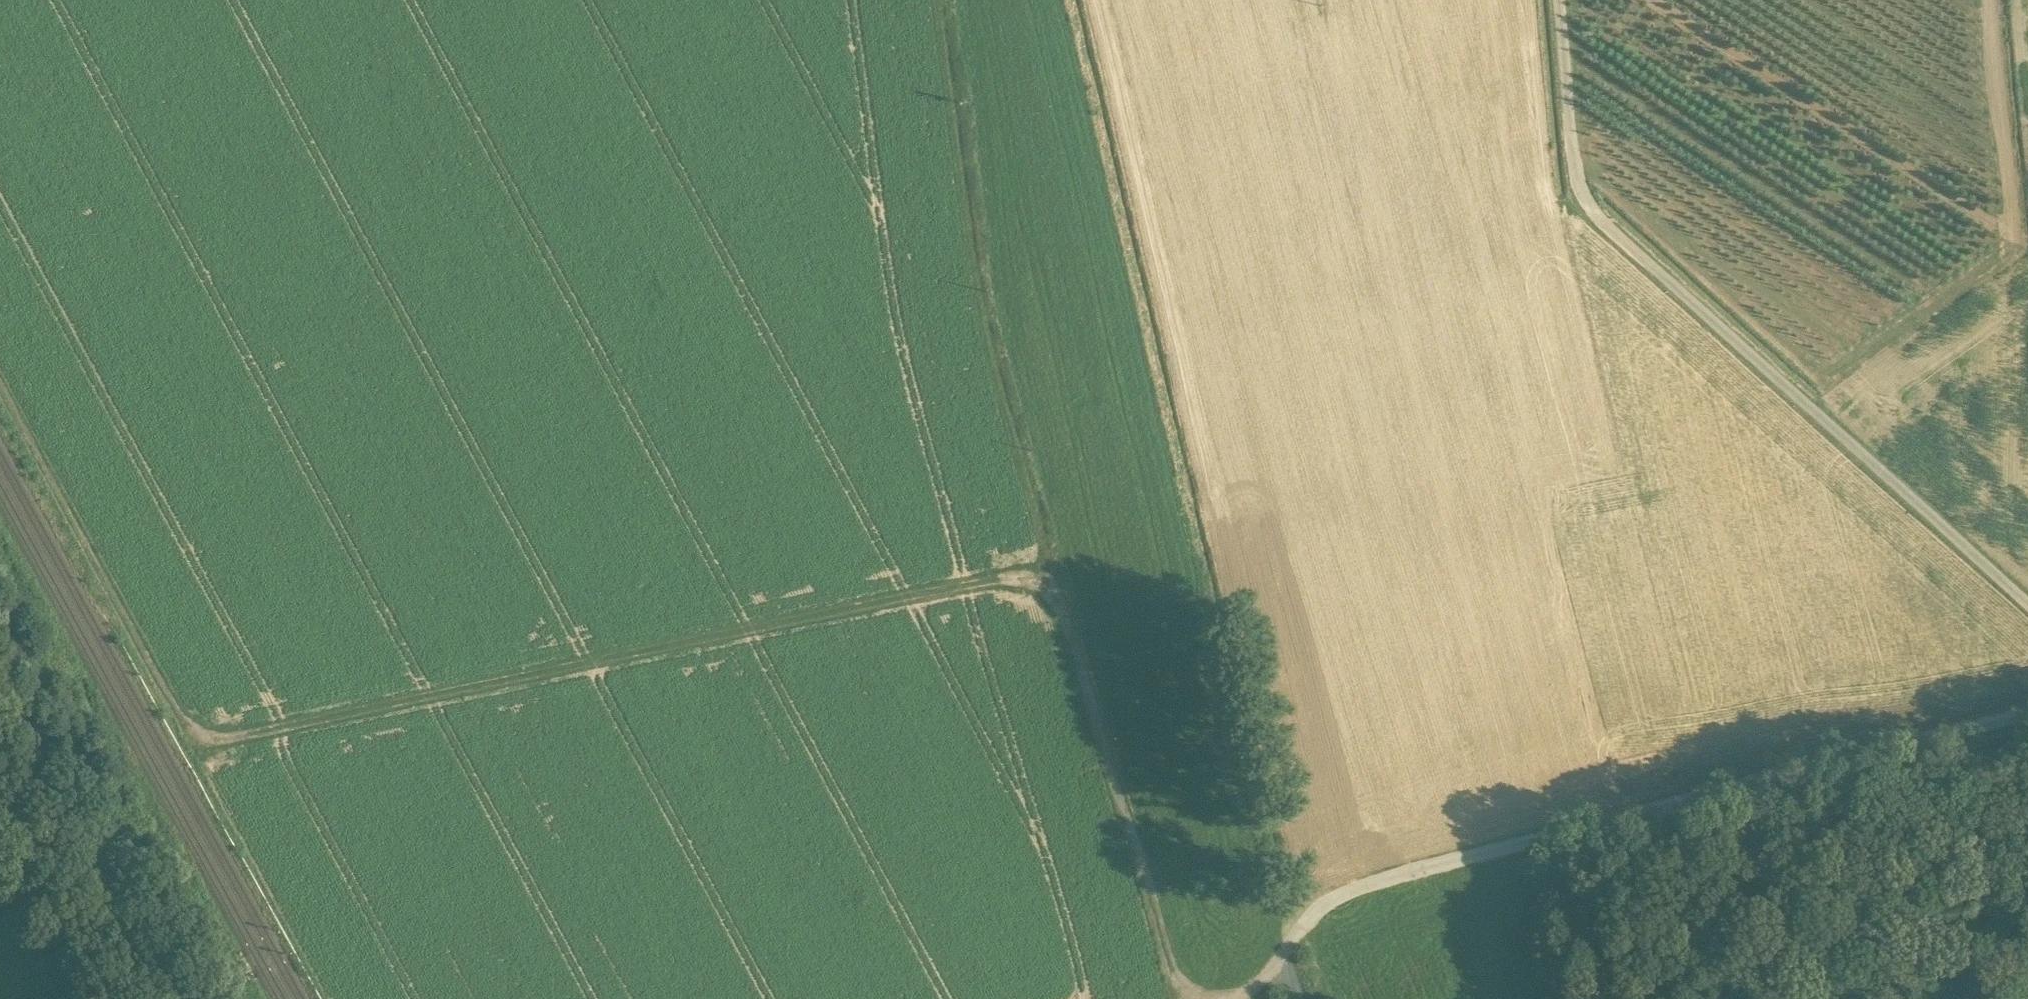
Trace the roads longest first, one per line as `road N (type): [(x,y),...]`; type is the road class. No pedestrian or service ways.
road 1 (track): [(1184,998),(1067,585),(1019,581),(234,743),(200,738),(0,367)]
road 2 (track): [(2027,714),(1330,903),(1297,974),(1305,998)]
road 3 (track): [(2027,606),(1597,215),(1576,172),(1559,0)]

